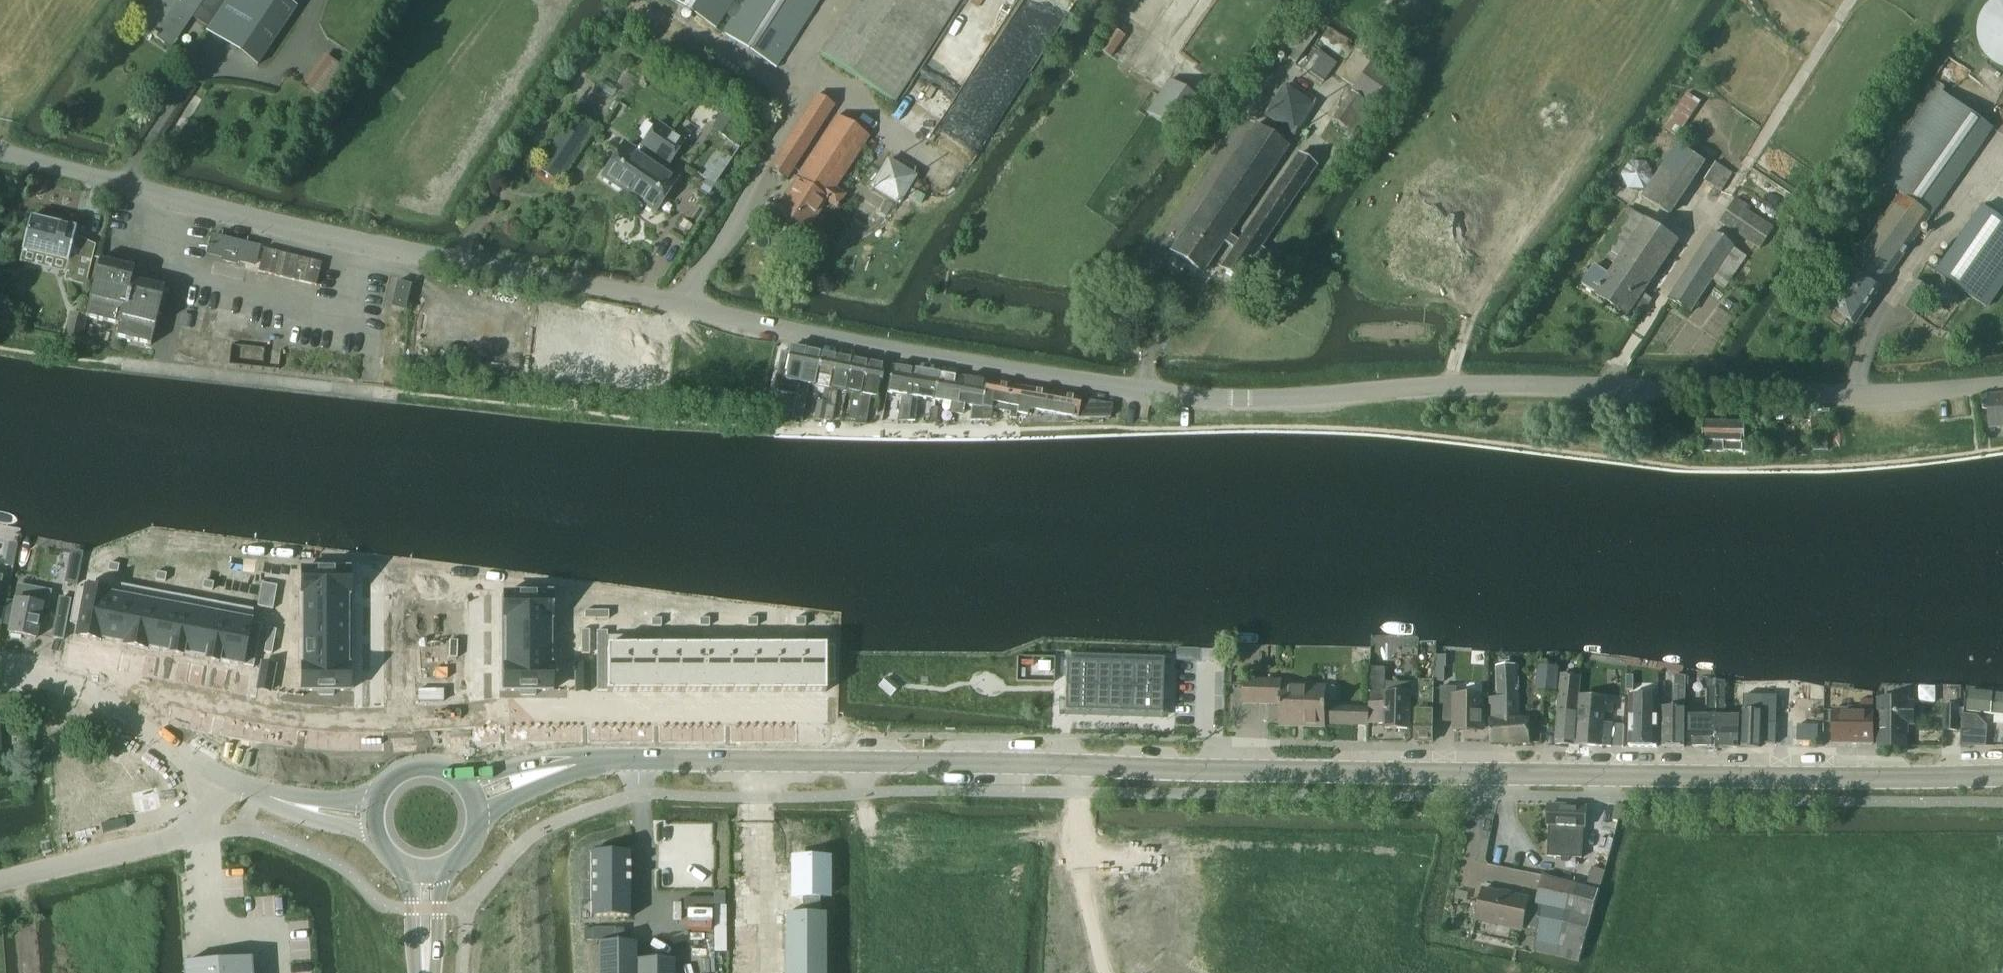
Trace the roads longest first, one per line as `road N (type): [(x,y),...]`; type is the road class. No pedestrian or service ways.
road 1 (track): [(2002,443),(1751,463),(1276,425),(941,431),(625,420),(345,390)]
road 2 (tertiary): [(432,256),(905,352),(1219,397),(1438,385),(1859,393),(2002,384)]
road 3 (secondary): [(2002,778),(575,765)]
road 4 (tertiary): [(432,256),(0,157)]
road 5 (track): [(345,390),(0,340)]
road 6 (residential): [(214,775),(85,692),(0,668)]
road 7 (residential): [(195,833),(0,882)]
road 8 (unclassified): [(263,795),(380,837)]
road 9 (unclassified): [(383,792),(327,803),(263,795)]

